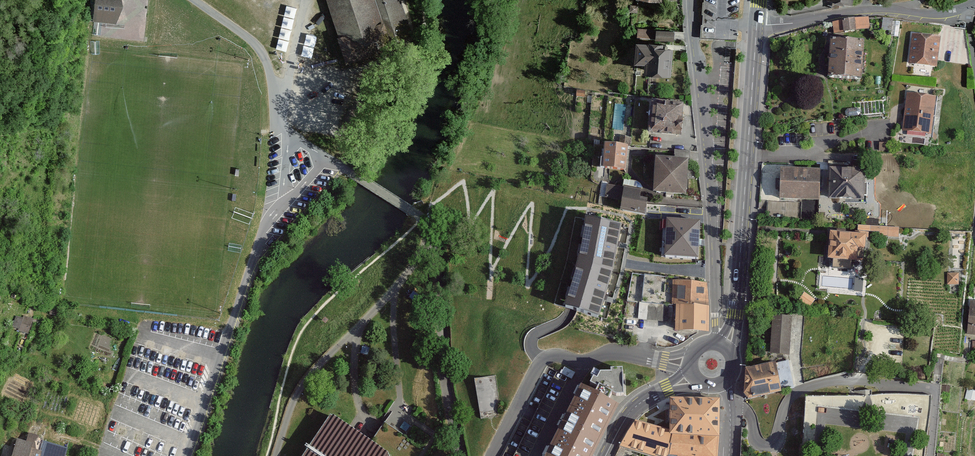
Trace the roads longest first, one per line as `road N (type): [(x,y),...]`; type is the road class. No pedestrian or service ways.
road 1 (residential): [(688,0),(714,342)]
road 2 (secondary): [(757,25),(735,314),(726,347)]
road 3 (residential): [(730,406),(747,411),(757,441),(769,444),(788,401),(808,387),(851,381),(924,387),(934,393),(930,455)]
road 4 (residential): [(974,3),(941,14),(865,10),(757,25)]
road 5 (residential): [(187,455),(257,250)]
road 6 (residential): [(281,128),(259,48),(196,0)]
road 7 (secondary): [(692,376),(641,402),(605,455)]

